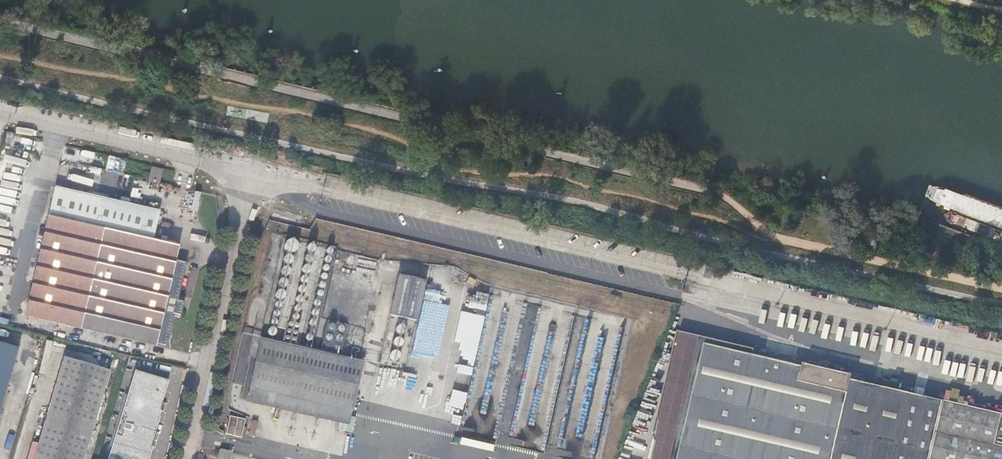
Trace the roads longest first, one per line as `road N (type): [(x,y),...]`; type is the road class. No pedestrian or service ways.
road 1 (unclassified): [(184,458),(252,172)]
road 2 (unclassified): [(252,172),(0,110)]

